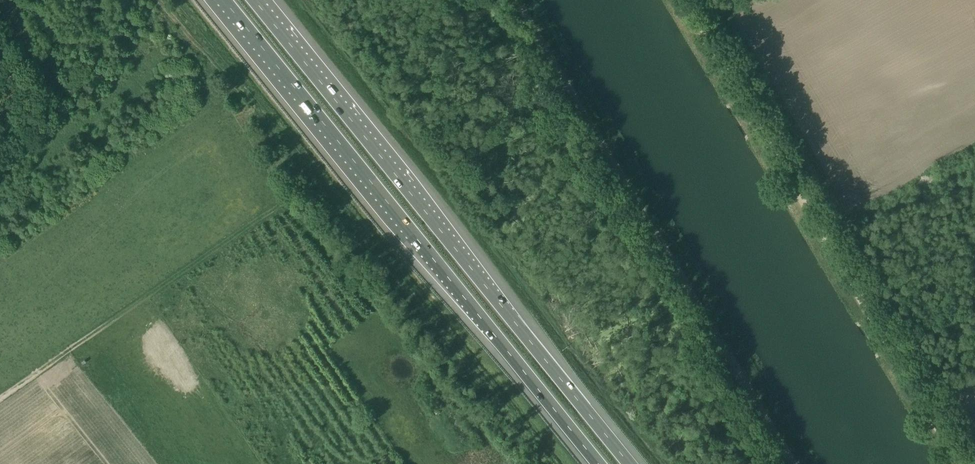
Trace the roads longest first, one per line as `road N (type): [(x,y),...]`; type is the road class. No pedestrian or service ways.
road 1 (motorway): [(631,463),(254,0)]
road 2 (motorway): [(224,0),(597,463)]
road 3 (unclassified): [(794,463),(514,0)]
road 4 (track): [(957,463),(687,0)]

